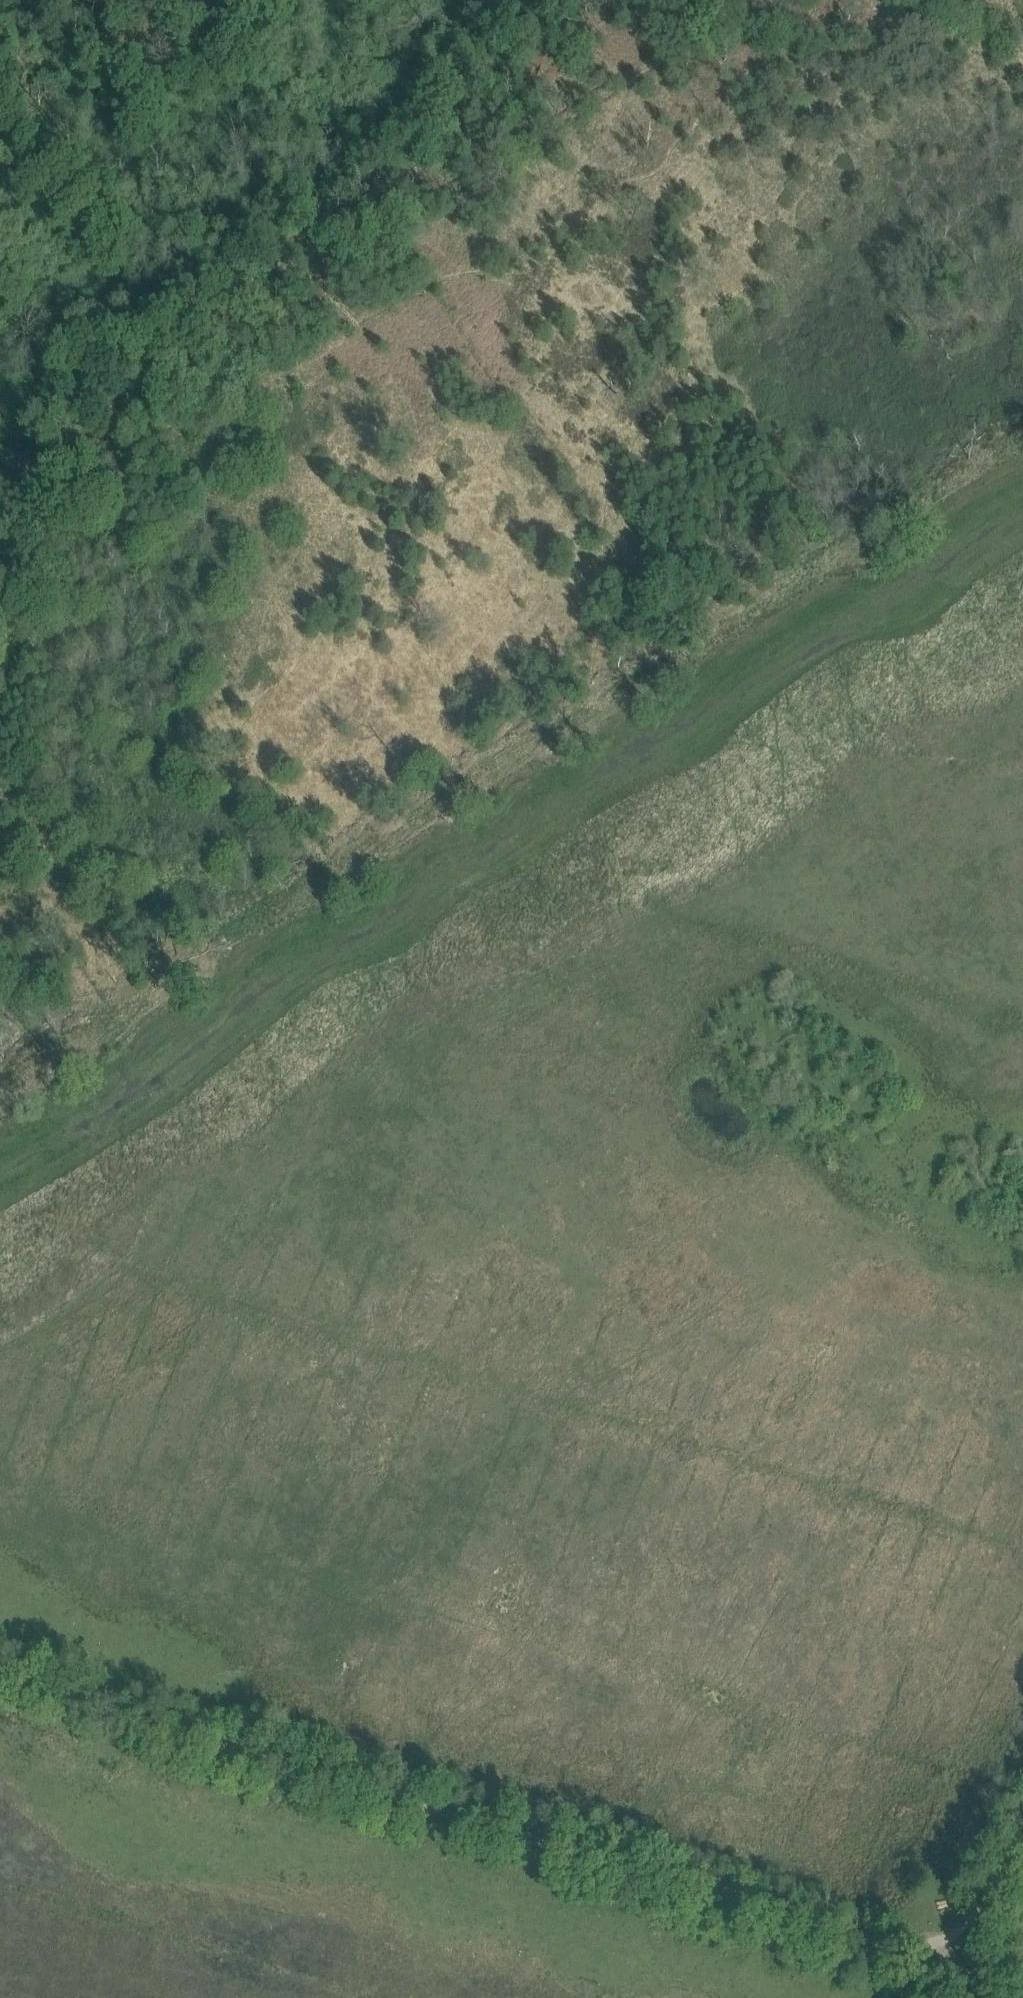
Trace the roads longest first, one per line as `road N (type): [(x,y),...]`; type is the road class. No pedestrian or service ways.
road 1 (track): [(946,1943),(862,1938),(0,1667)]
road 2 (track): [(946,1943),(988,1902),(1022,1832)]

